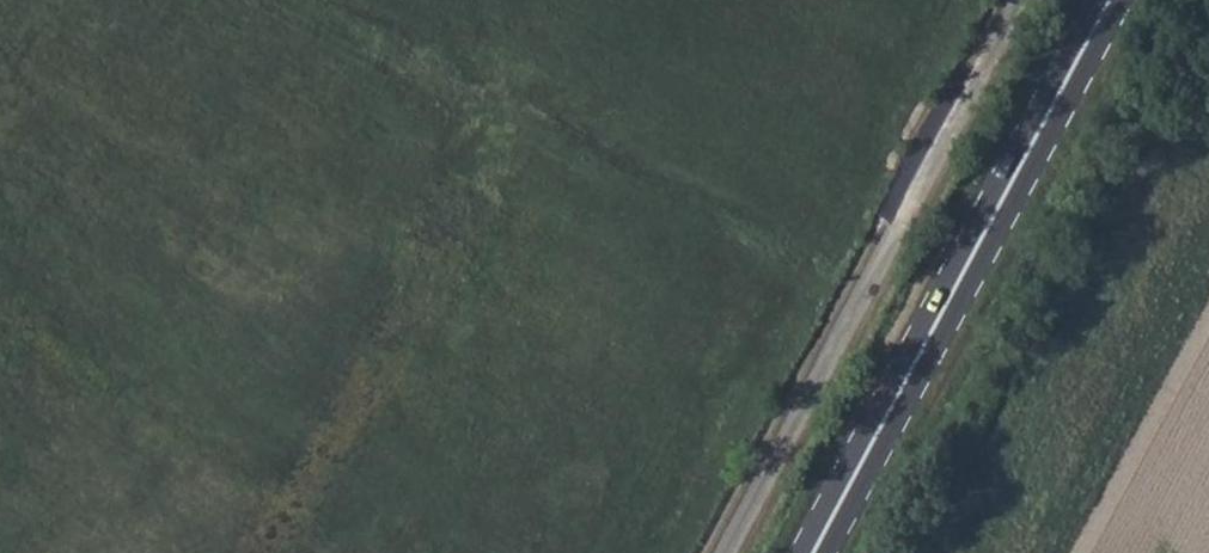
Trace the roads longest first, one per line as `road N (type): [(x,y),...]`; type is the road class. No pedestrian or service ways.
road 1 (unclassified): [(725,552),(1022,0)]
road 2 (primary): [(1109,0),(814,552)]

